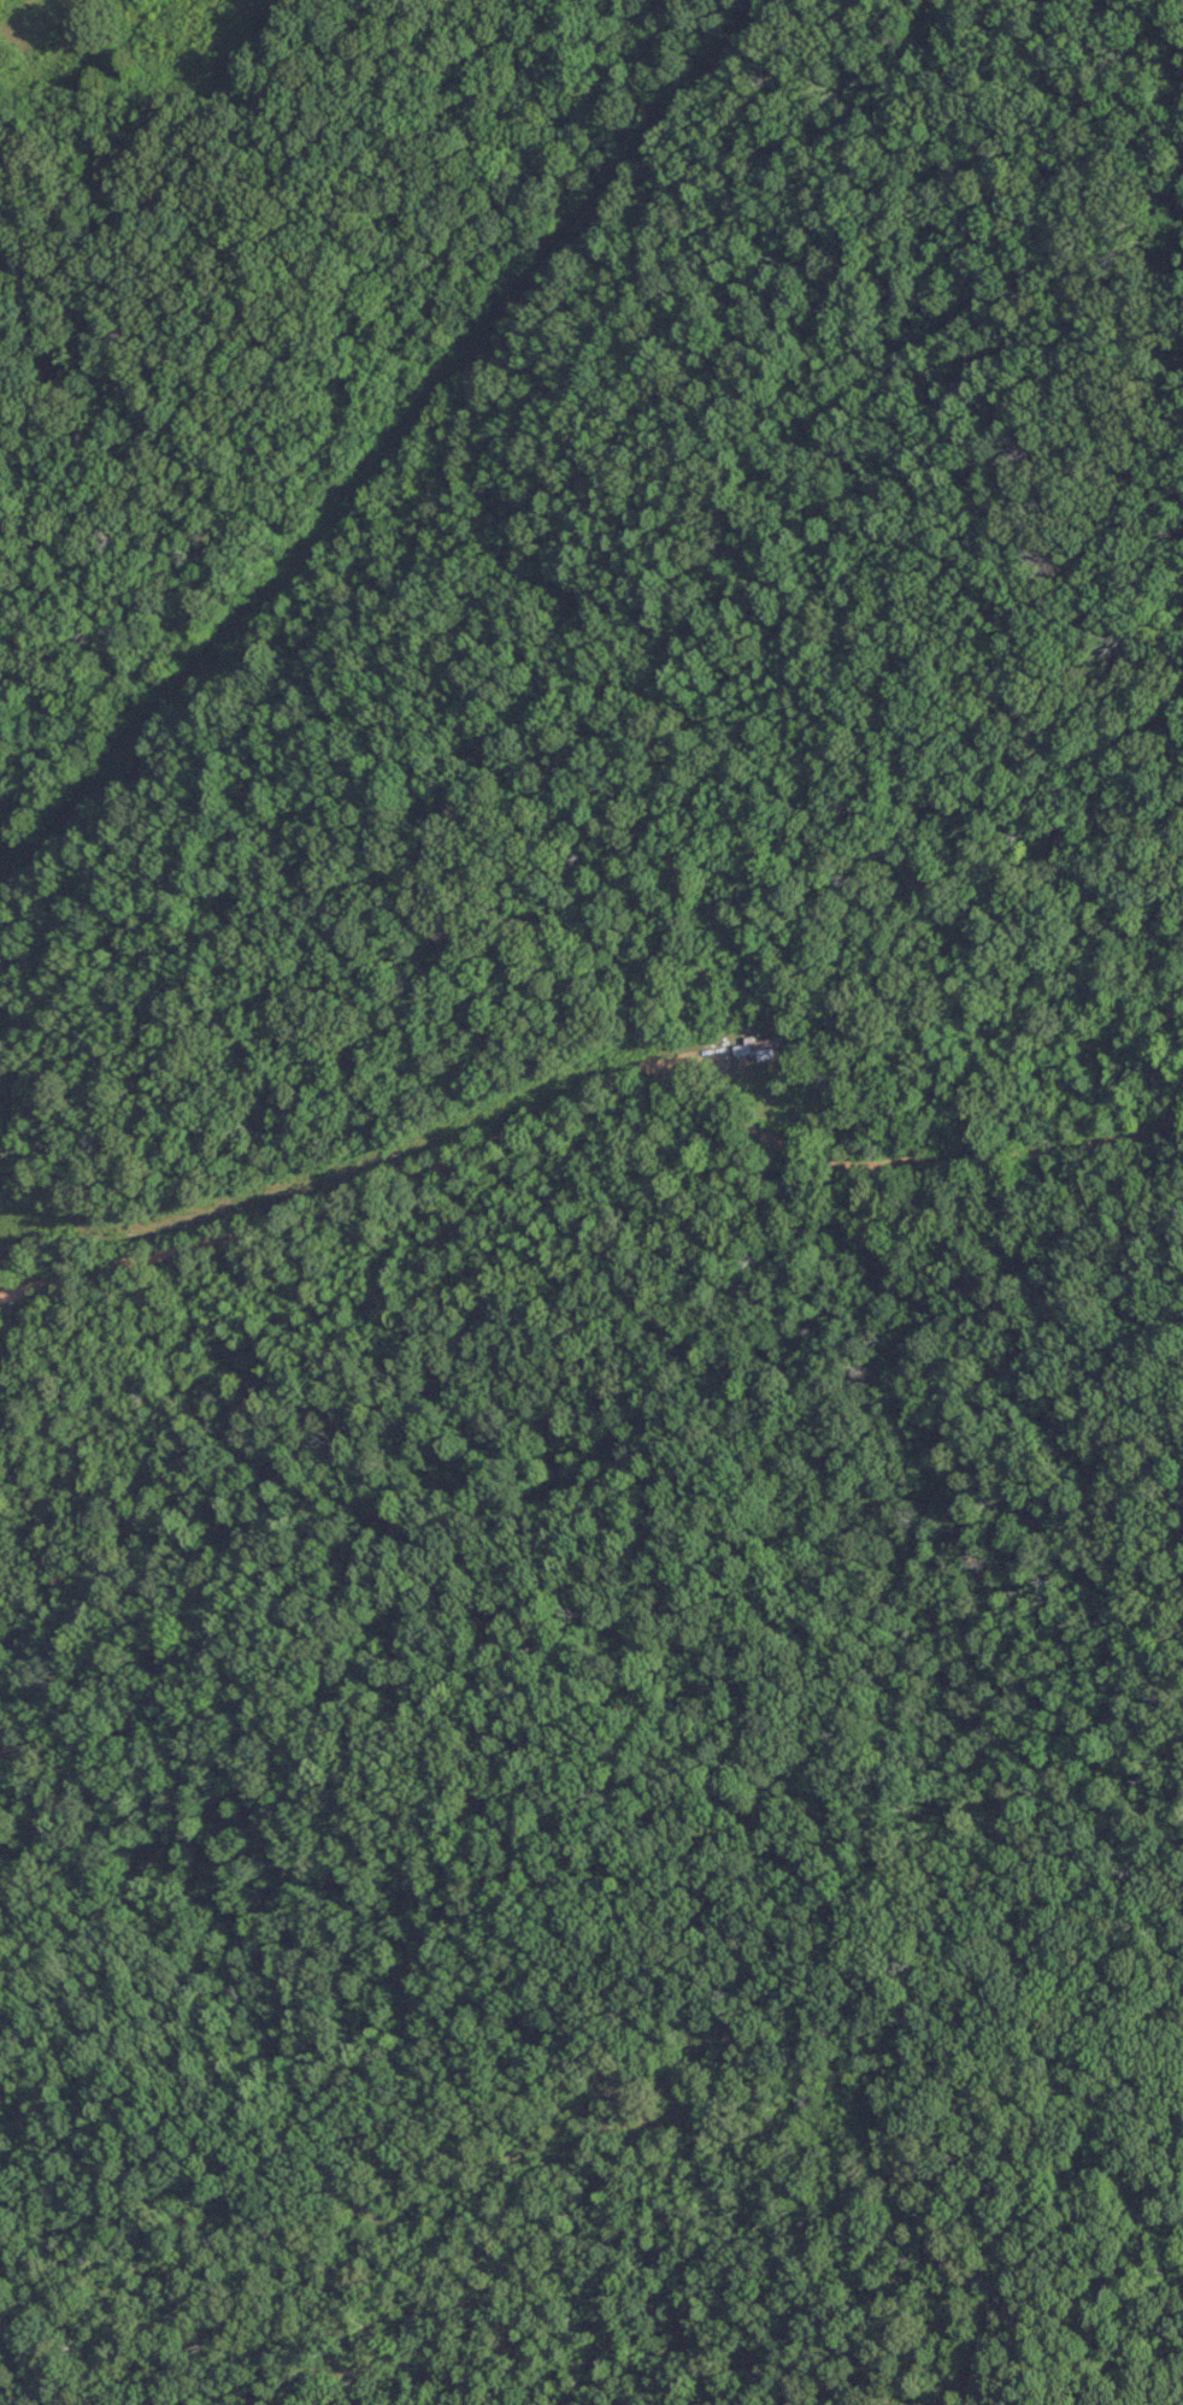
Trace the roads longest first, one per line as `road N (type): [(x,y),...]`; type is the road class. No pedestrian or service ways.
road 1 (residential): [(1182,1128),(1042,1168),(926,1179),(778,1149),(655,1100),(588,1109),(508,1132),(357,1207),(0,1307)]

